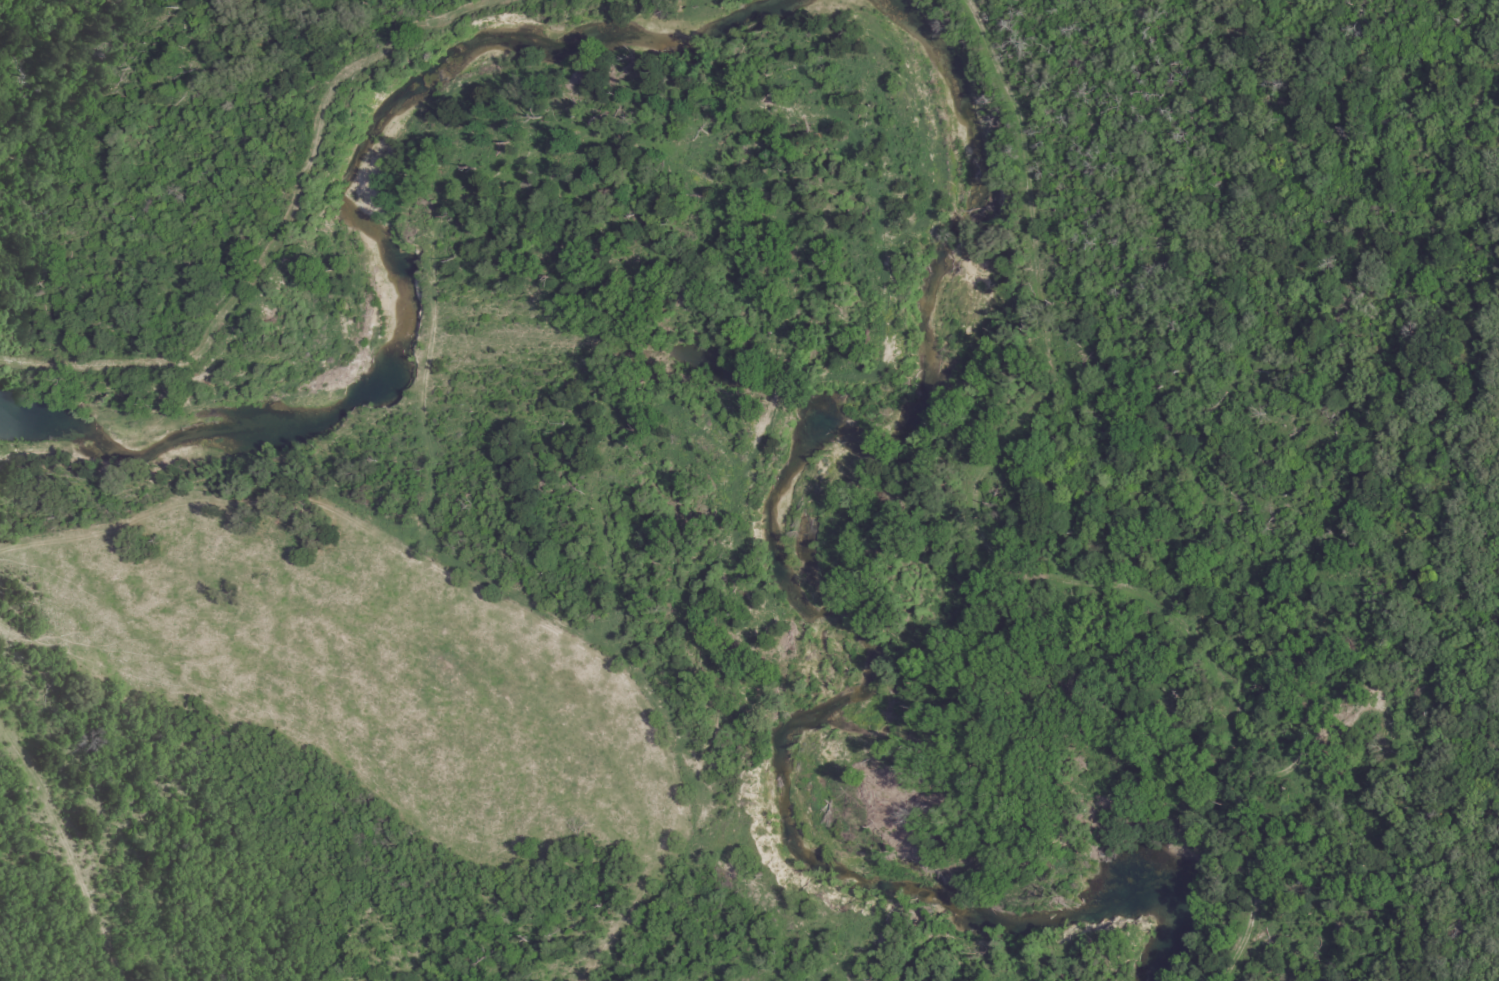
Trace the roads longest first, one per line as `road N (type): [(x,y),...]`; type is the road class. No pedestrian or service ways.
road 1 (residential): [(1280,980),(1282,942),(1265,898),(1237,707),(1038,592),(991,540),(980,485),(993,439),(1056,389),(1027,112),(971,0)]
road 2 (residential): [(598,980),(689,805),(653,705),(604,667),(359,520),(259,501),(200,504),(144,516),(107,538),(0,554)]
road 3 (residential): [(1498,67),(1273,19),(1120,0)]
road 4 (residential): [(0,716),(69,818),(107,943),(133,980)]

